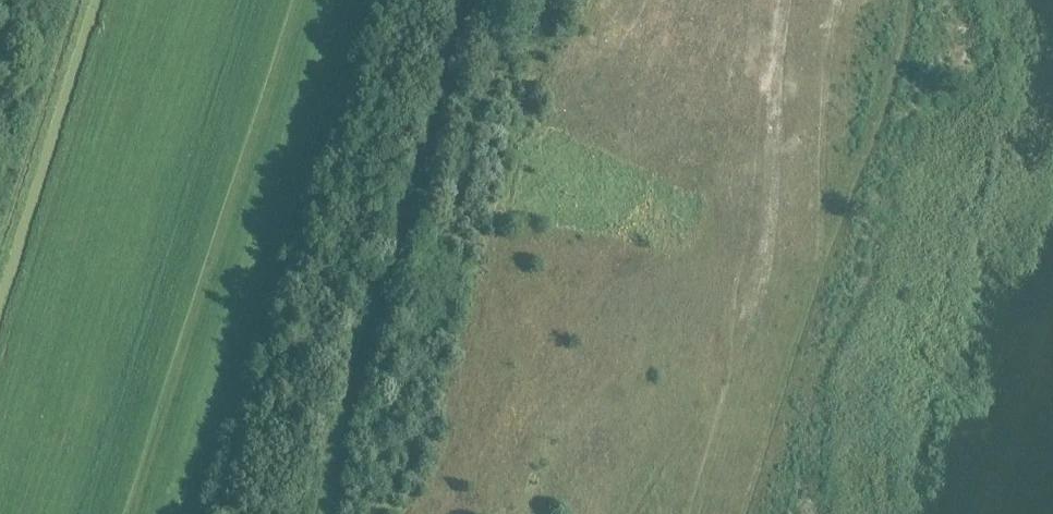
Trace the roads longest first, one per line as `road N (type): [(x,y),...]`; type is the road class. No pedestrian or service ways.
road 1 (track): [(0,228),(73,0)]

